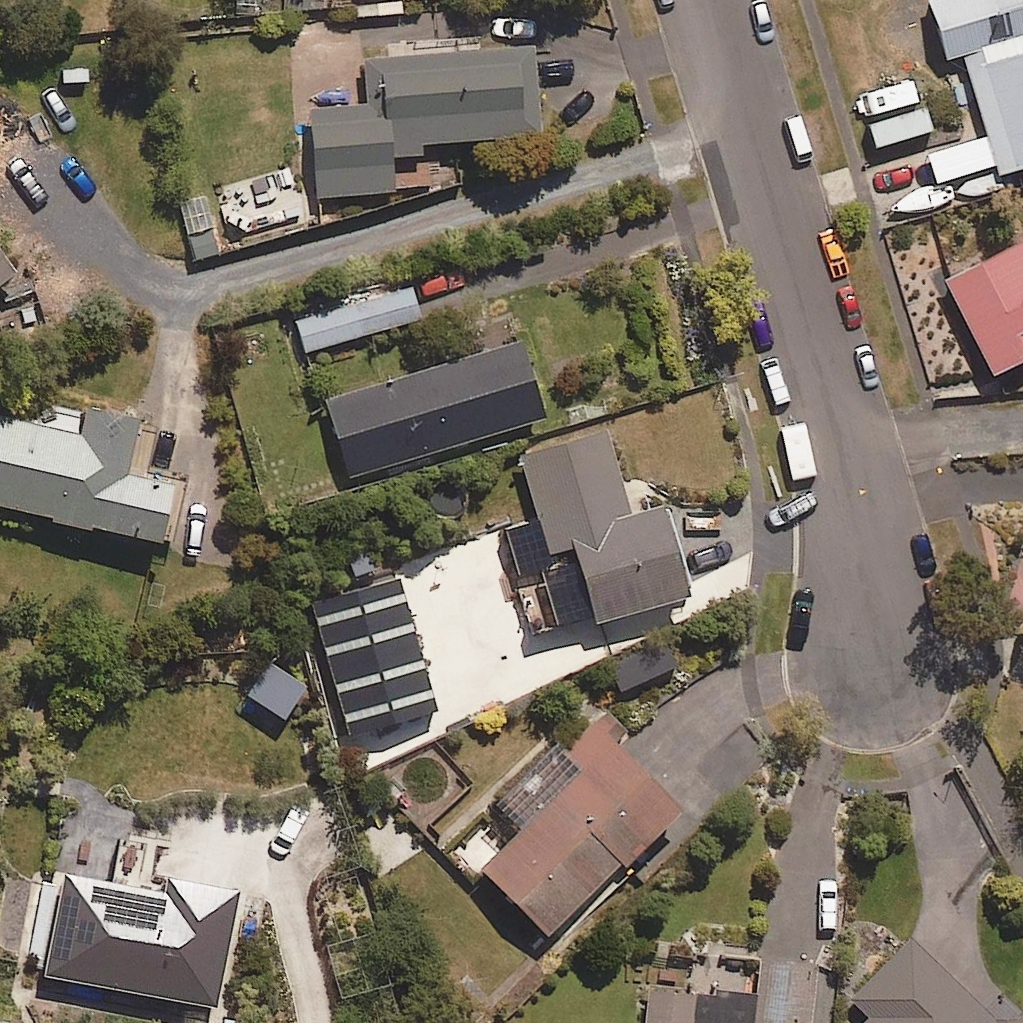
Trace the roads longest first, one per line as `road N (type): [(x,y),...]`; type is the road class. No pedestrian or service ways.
road 1 (residential): [(713,0),(848,452),(874,577),(873,657)]

